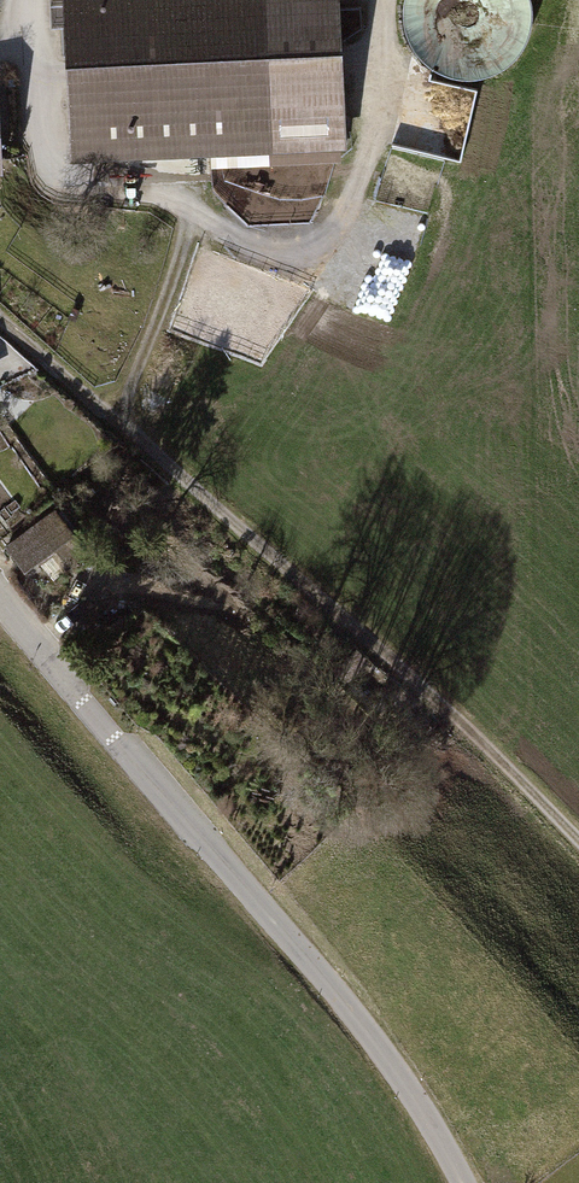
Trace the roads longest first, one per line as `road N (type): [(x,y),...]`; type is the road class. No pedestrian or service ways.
road 1 (track): [(0,320),(460,722),(578,842)]
road 2 (residential): [(0,602),(351,1012),(447,1148),(462,1182)]

